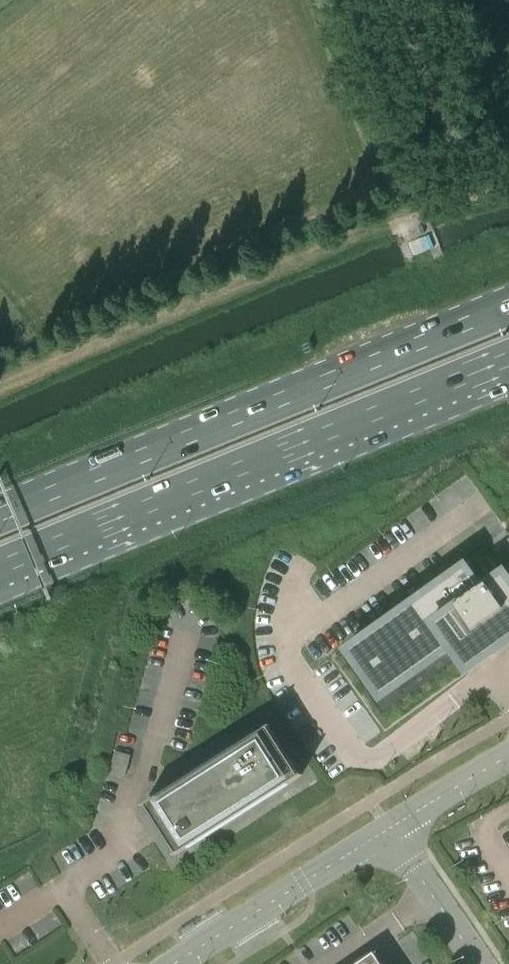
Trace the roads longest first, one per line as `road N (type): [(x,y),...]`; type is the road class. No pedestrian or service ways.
road 1 (trunk): [(508,306),(0,522)]
road 2 (trunk): [(0,568),(508,358)]
road 3 (unclassified): [(176,963),(389,830)]
road 4 (unclassified): [(481,963),(389,830)]
road 5 (unclassified): [(389,830),(508,757)]
road 6 (unclassified): [(389,0),(443,124)]

